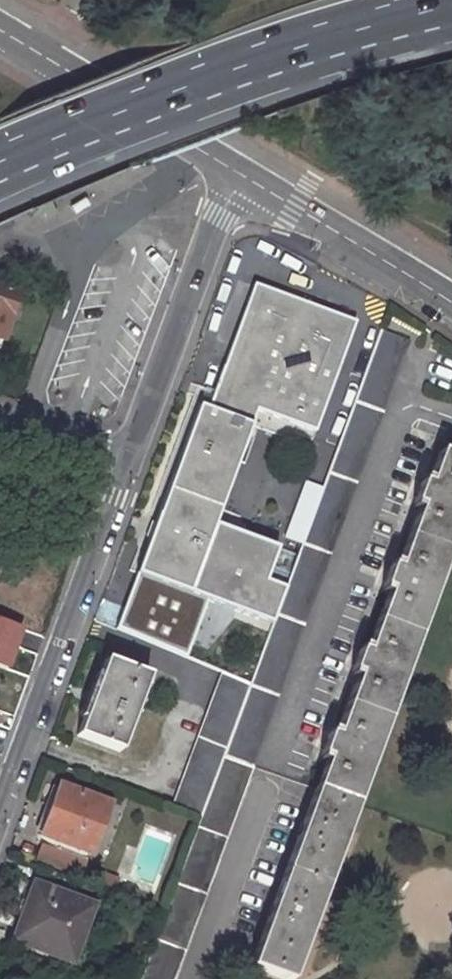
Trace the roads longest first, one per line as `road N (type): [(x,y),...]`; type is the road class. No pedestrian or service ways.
road 1 (trunk): [(0,161),(234,68),(451,4)]
road 2 (unclassified): [(122,462),(0,791)]
road 3 (unclassified): [(122,462),(232,170)]
road 4 (tertiary): [(0,28),(232,170)]
road 5 (tertiary): [(232,170),(451,302)]
road 6 (unclassified): [(122,462),(0,420)]

